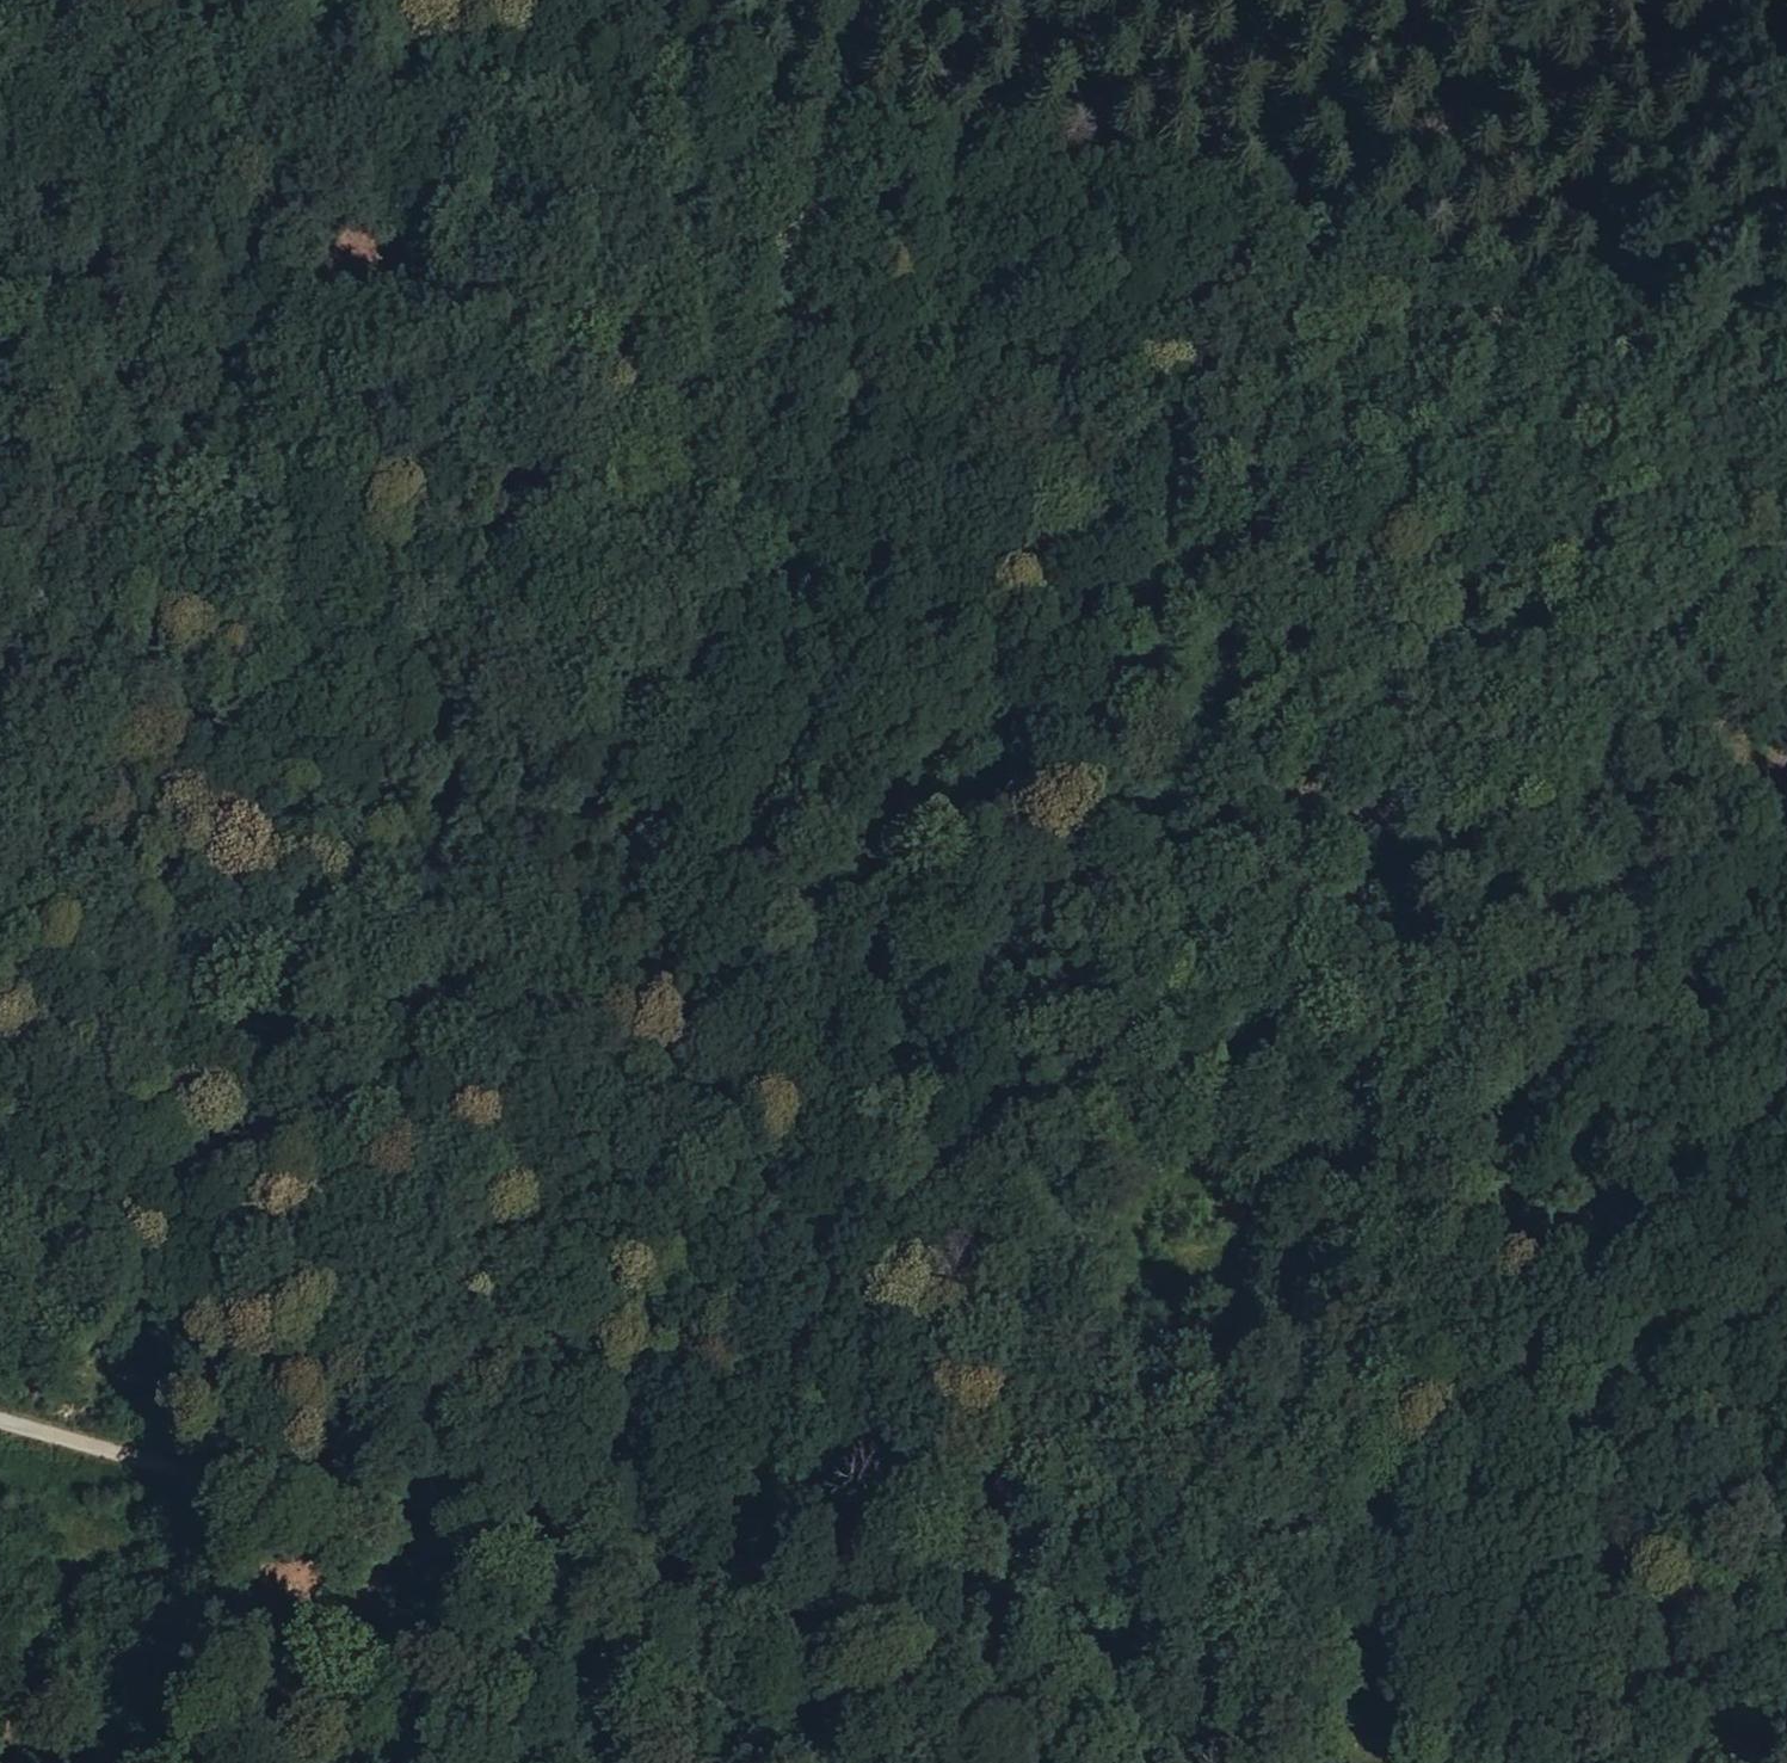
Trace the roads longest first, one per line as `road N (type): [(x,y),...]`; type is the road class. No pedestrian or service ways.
road 1 (track): [(0,1417),(1214,1762)]
road 2 (track): [(1786,759),(1595,993),(1312,1762)]

